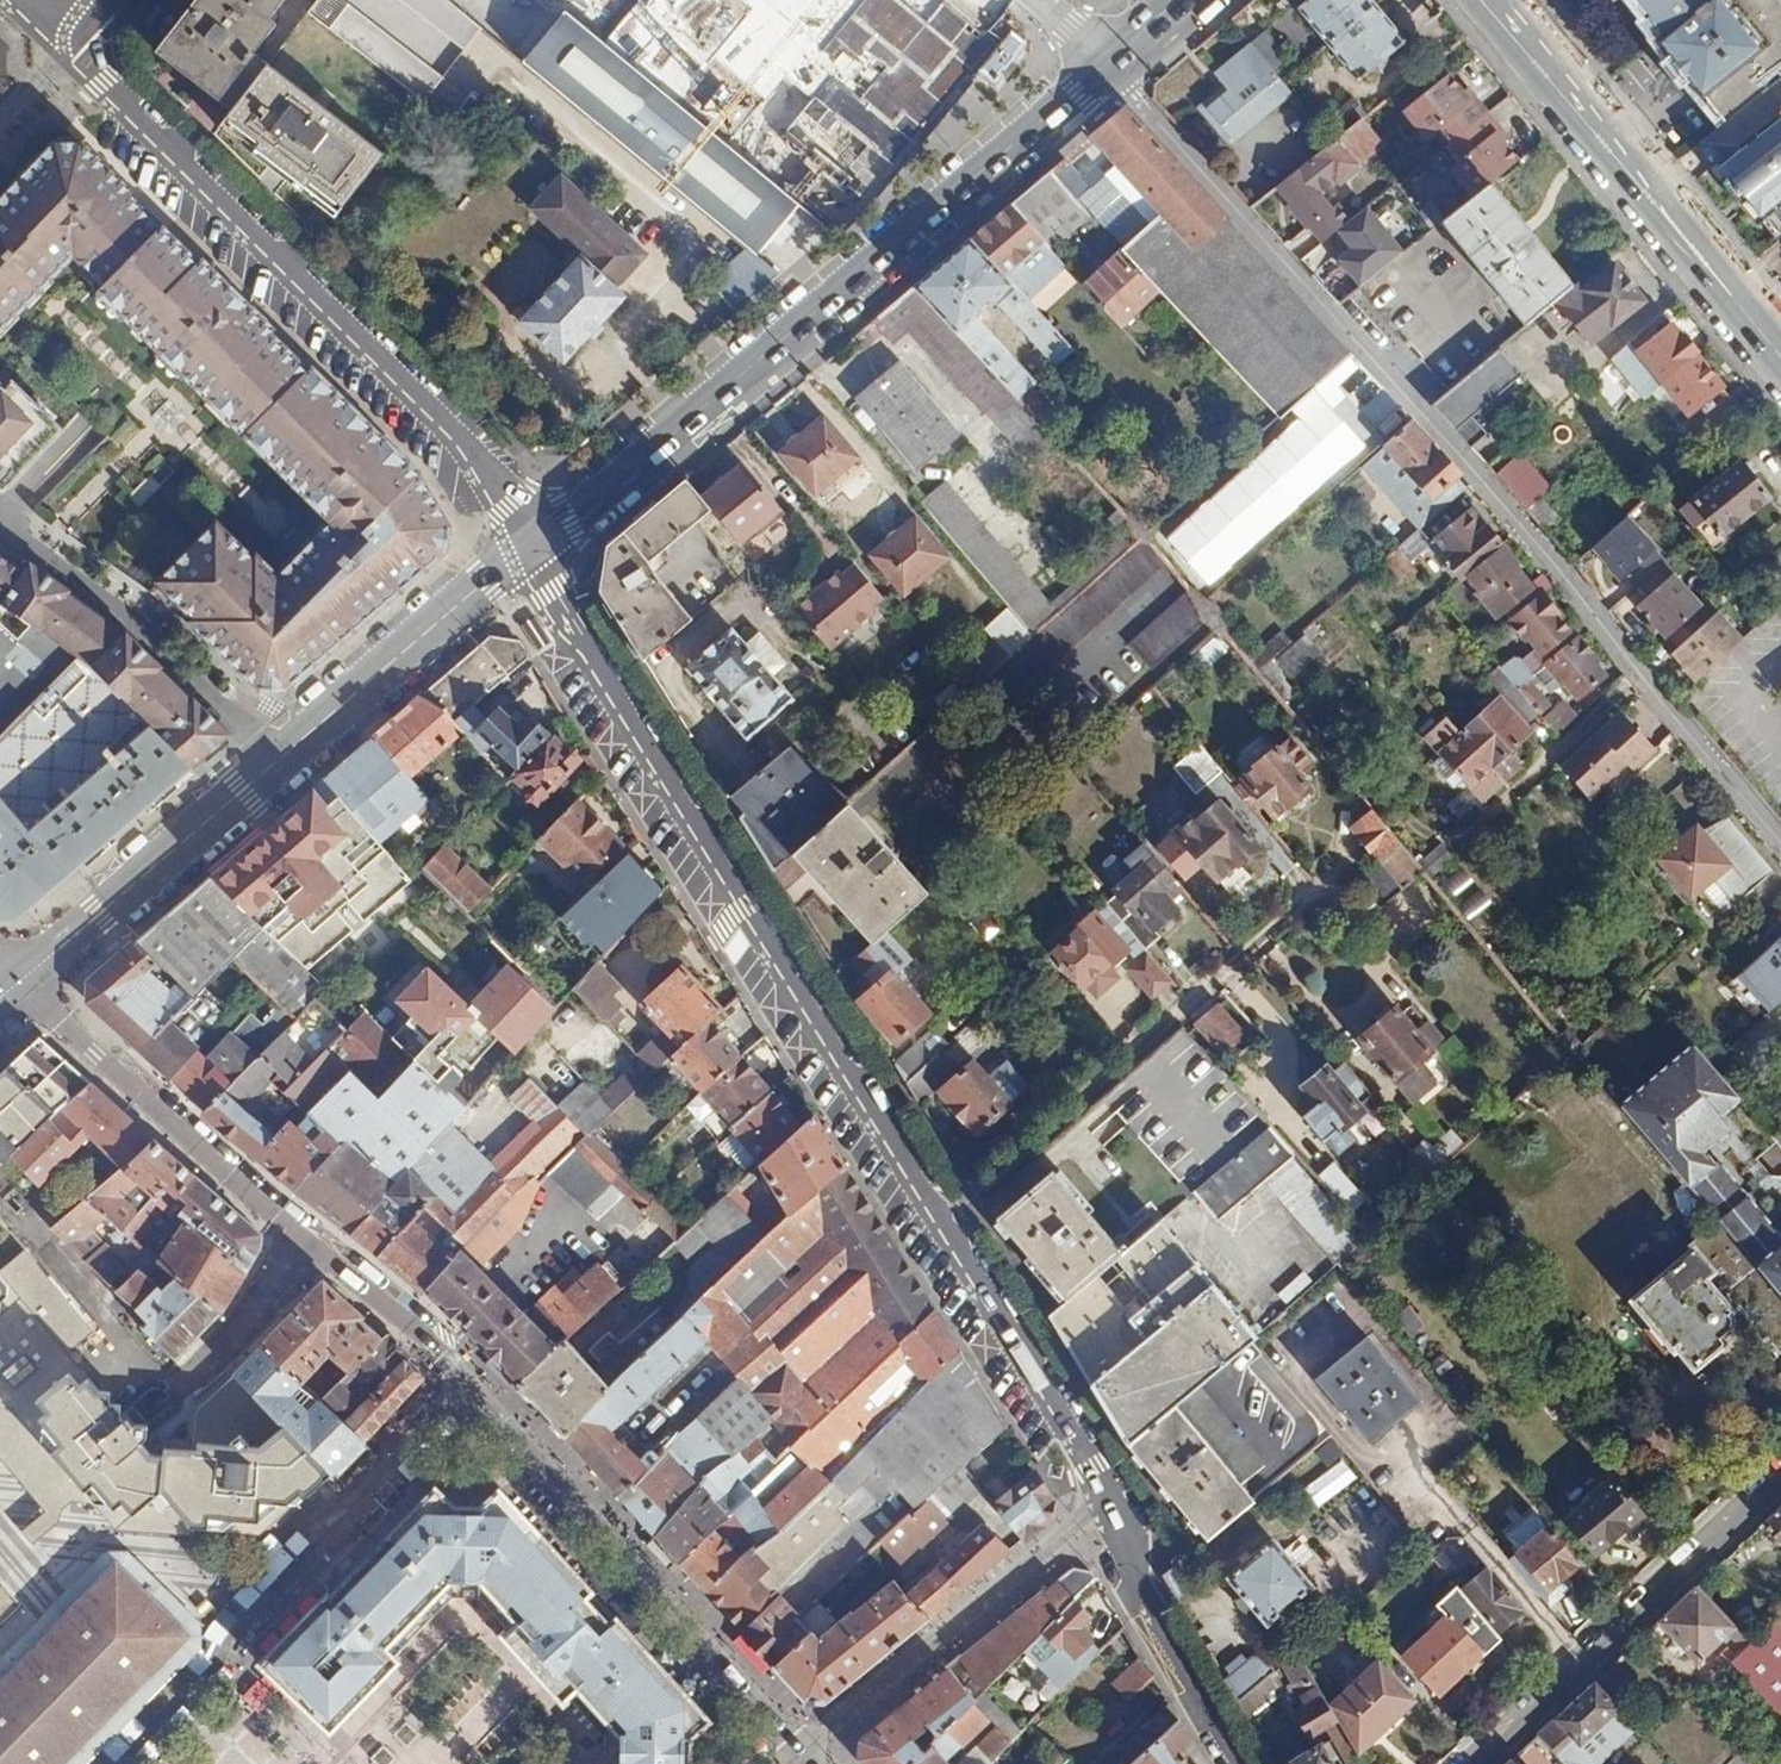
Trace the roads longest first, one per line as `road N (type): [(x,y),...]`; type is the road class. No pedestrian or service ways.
road 1 (residential): [(1108,1508),(613,699),(530,545)]
road 2 (residential): [(1780,843),(1589,603),(1107,63)]
road 3 (tertiary): [(1107,63),(530,545)]
road 4 (residential): [(530,545),(459,442),(65,48)]
road 5 (residential): [(21,981),(428,1351)]
road 6 (residential): [(468,1388),(122,1763)]
road 7 (residential): [(468,1388),(810,1744)]
road 8 (primary): [(1490,0),(1780,363)]
road 9 (residential): [(1471,1763),(1780,1472)]
road 10 (residential): [(810,1744),(1077,1524),(1108,1508)]
road 11 (residential): [(0,528),(137,625),(282,764)]
road 12 (tertiary): [(282,764),(21,981)]
road 13 (tertiary): [(530,545),(282,764)]
road 14 (residential): [(1243,1763),(1141,1591),(1108,1508)]

